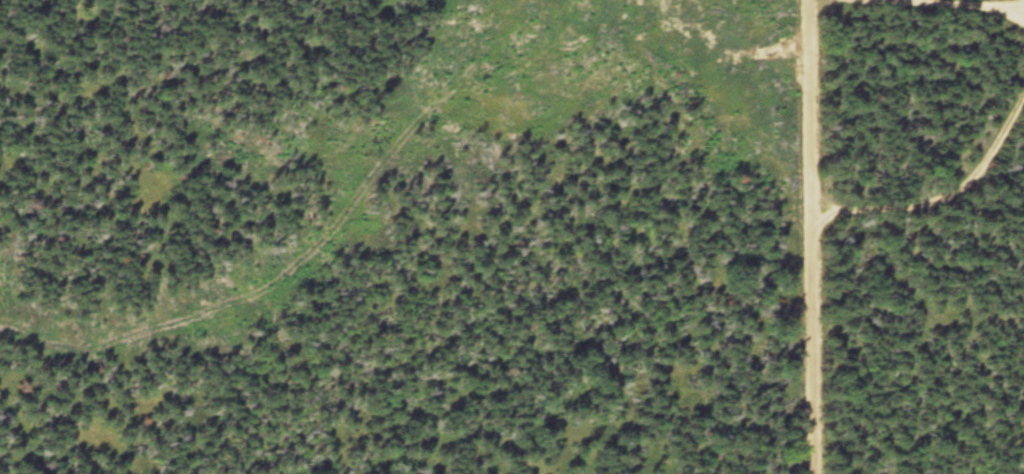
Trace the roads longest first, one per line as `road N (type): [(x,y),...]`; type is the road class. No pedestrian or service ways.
road 1 (residential): [(821,473),(815,0)]

